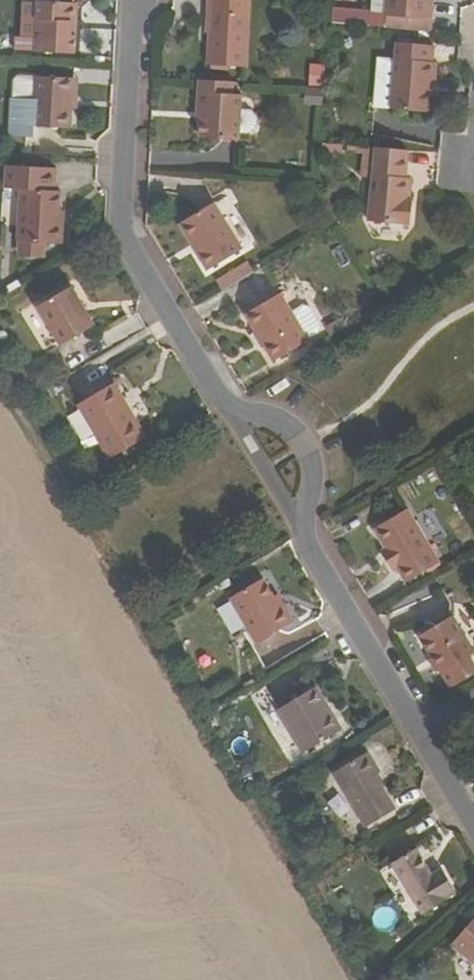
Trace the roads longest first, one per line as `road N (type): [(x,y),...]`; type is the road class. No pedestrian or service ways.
road 1 (residential): [(221,403),(119,230),(137,0)]
road 2 (residential): [(416,732),(302,540)]
road 3 (unclassified): [(302,540),(311,480),(305,442),(266,411),(221,403)]
road 4 (residential): [(221,403),(302,540)]

